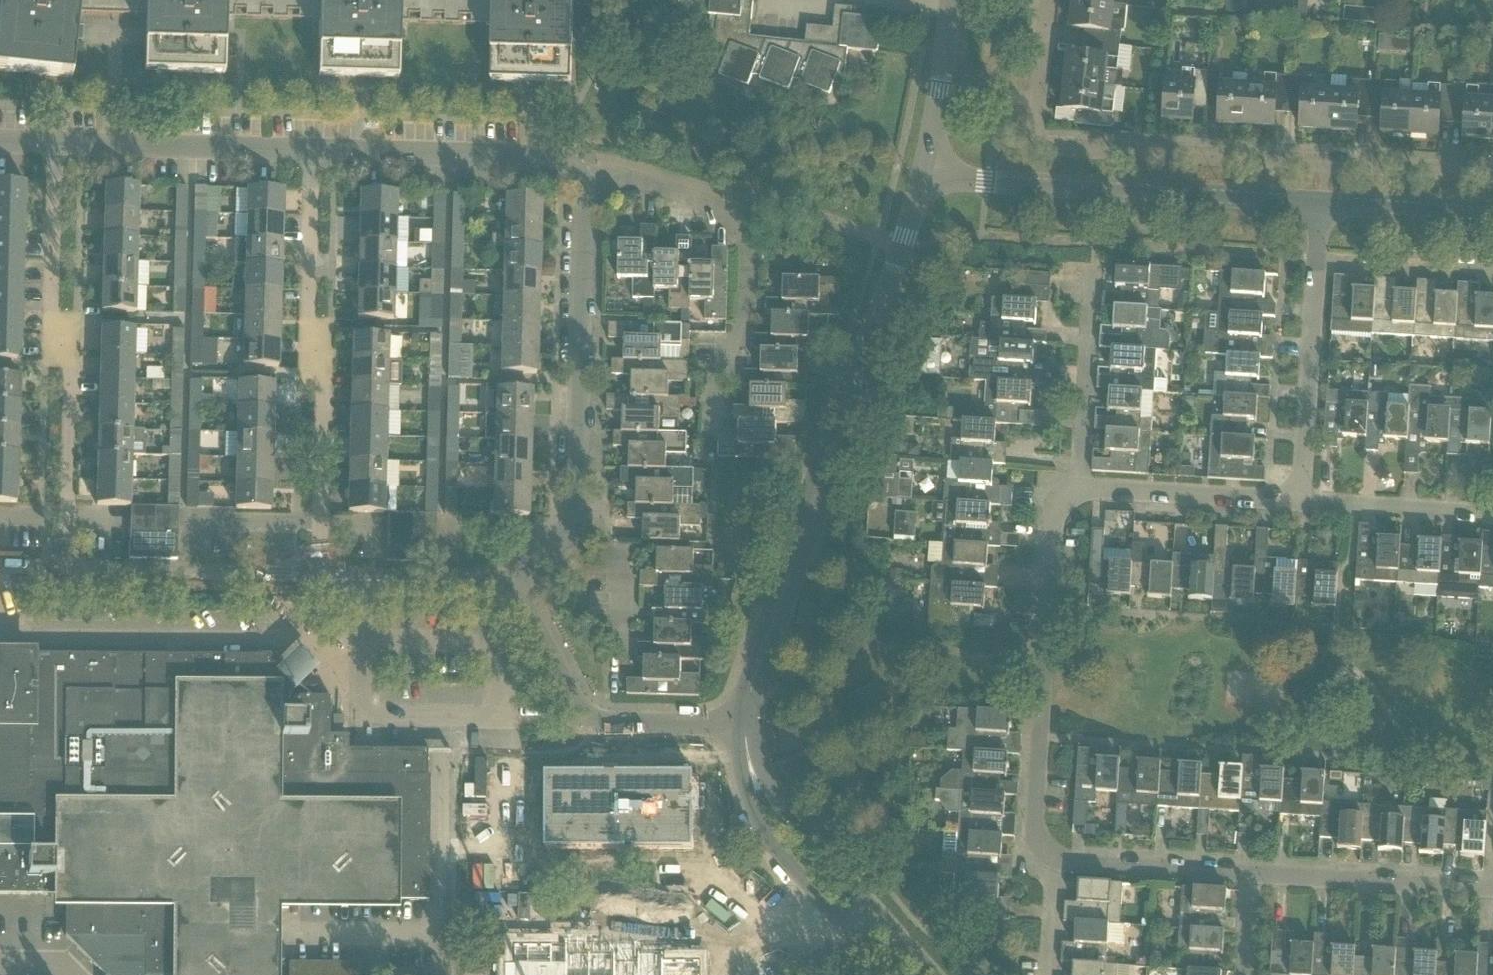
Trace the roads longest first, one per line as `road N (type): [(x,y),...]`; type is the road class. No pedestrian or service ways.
road 1 (tertiary): [(922,179),(741,724)]
road 2 (residential): [(1037,134),(1046,146),(1492,173)]
road 3 (residential): [(310,145),(309,305),(321,361),(316,583)]
road 4 (residential): [(56,139),(55,299),(72,348),(68,570)]
road 5 (tertiary): [(922,179),(1320,206)]
road 6 (unclassified): [(1056,859),(1033,835),(1051,518),(1079,488)]
road 7 (residential): [(587,188),(740,216),(751,233),(737,335),(708,425)]
road 8 (residential): [(587,188),(577,505),(564,526)]
road 9 (tertiary): [(504,590),(581,716),(613,726),(741,724)]
road 10 (residential): [(310,145),(572,162),(587,188)]
road 11 (residential): [(56,139),(310,145)]
road 12 (tertiary): [(68,570),(316,583)]
road 13 (unclassified): [(1492,888),(1250,871)]
road 14 (unclassified): [(1079,488),(1091,248)]
road 15 (unclassified): [(1304,497),(1315,257)]
road 16 (tertiary): [(857,913),(776,825),(749,778),(741,724)]
road 17 (unclassified): [(1079,488),(1304,497)]
road 18 (unclassified): [(1315,257),(1091,248)]
road 19 (unclassified): [(1250,871),(1056,859)]
road 20 (tertiary): [(316,583),(504,590)]
road 21 (unclassified): [(1304,497),(1492,504)]
road 22 (tertiary): [(947,0),(922,179)]
road 23 (unclassified): [(1492,271),(1315,257)]
road 24 (tertiary): [(1320,206),(1492,216)]
road 25 (residential): [(564,526),(622,558),(619,654)]
road 26 (residential): [(1037,134),(1050,0)]

